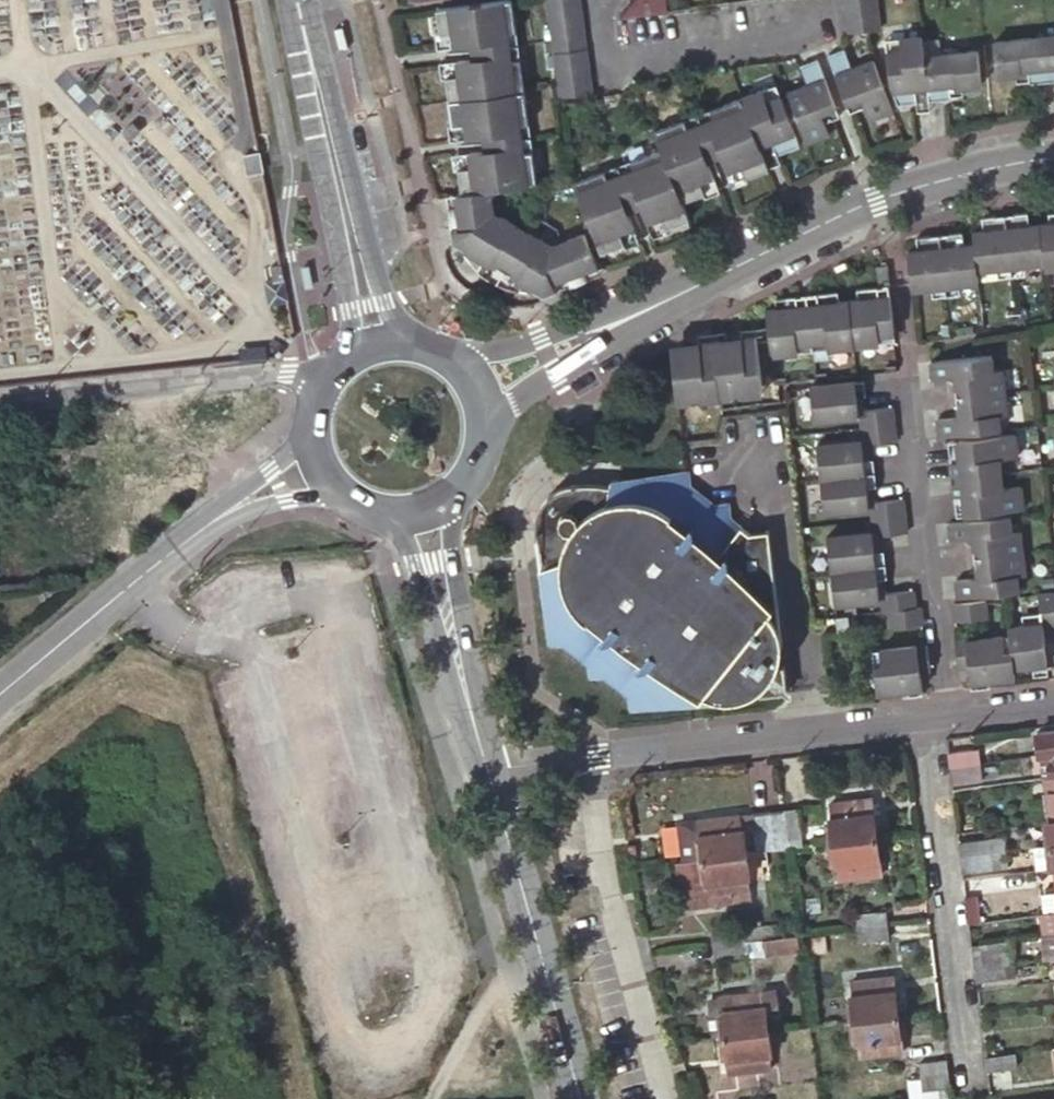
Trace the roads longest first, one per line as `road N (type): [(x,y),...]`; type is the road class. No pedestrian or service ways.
road 1 (tertiary): [(1053,157),(873,199),(612,327)]
road 2 (residential): [(484,774),(925,722)]
road 3 (residential): [(925,722),(969,1091)]
road 4 (residential): [(909,352),(953,718)]
road 5 (residential): [(334,378),(261,370),(0,399)]
road 6 (residential): [(228,512),(0,697)]
road 7 (secondary): [(419,346),(394,327),(382,302),(319,100)]
road 8 (secondary): [(319,100),(349,363)]
road 9 (secondary): [(540,963),(484,774)]
road 10 (unclassified): [(435,1098),(494,988),(540,963)]
road 11 (tertiary): [(612,327),(455,361)]
road 12 (secondary): [(484,774),(447,618)]
road 13 (tertiary): [(488,427),(612,327)]
road 14 (secondary): [(578,1098),(540,963)]
road 15 (residential): [(228,512),(357,501)]
road 16 (residential): [(318,421),(228,512)]
road 17 (secondary): [(385,513),(405,534),(428,603),(447,618)]
road 18 (secondary): [(447,618),(457,600),(446,524),(452,499)]

